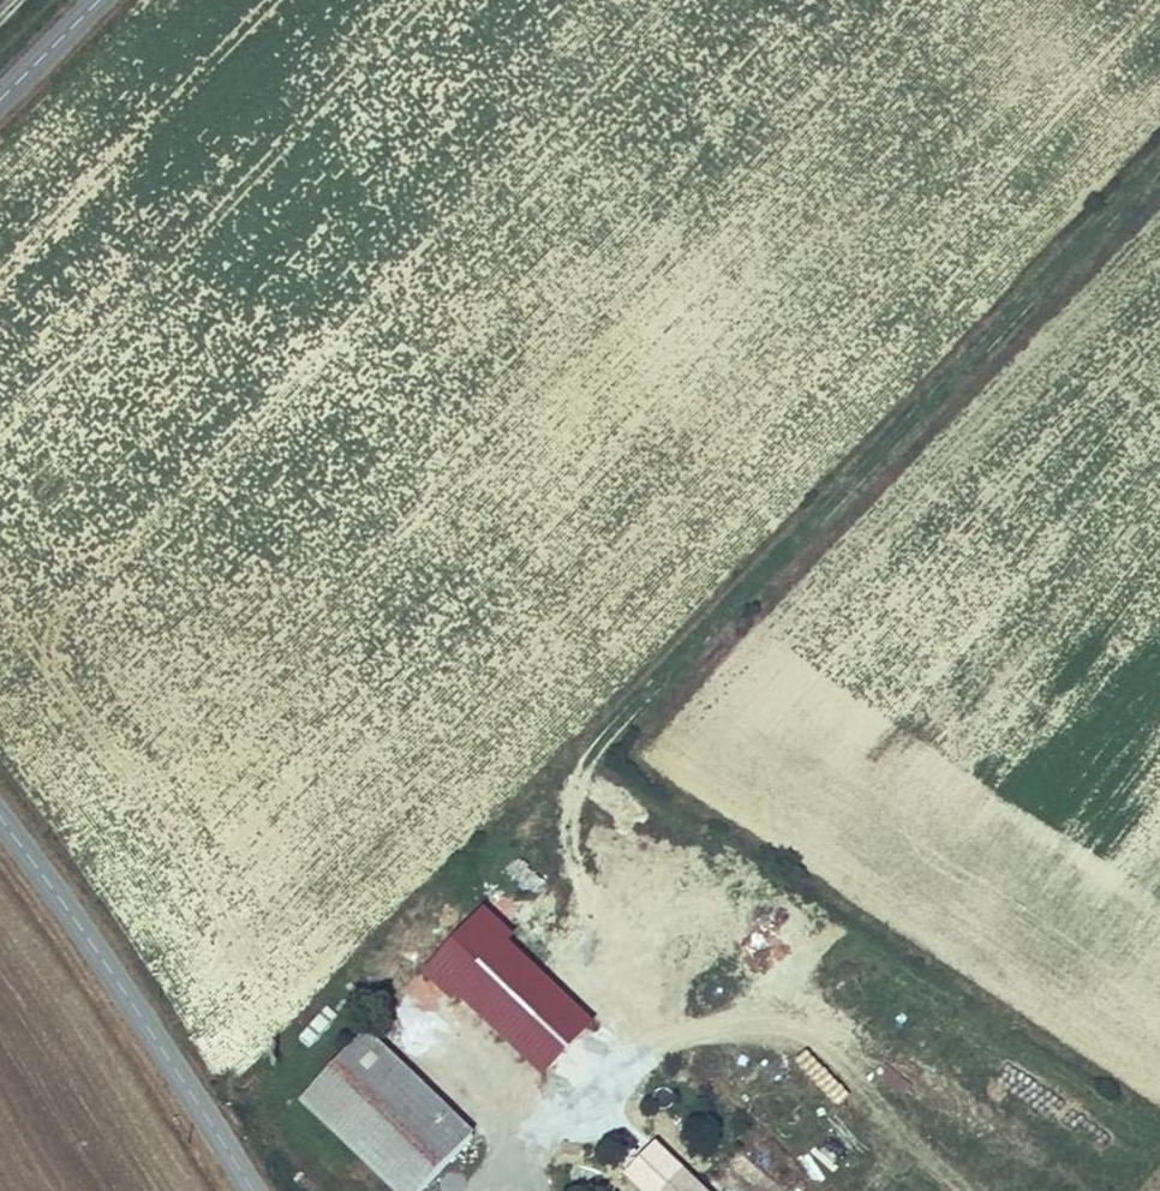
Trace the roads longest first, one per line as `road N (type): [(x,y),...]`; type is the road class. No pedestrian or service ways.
road 1 (tertiary): [(0,819),(252,1190)]
road 2 (tertiary): [(98,0),(0,98)]

